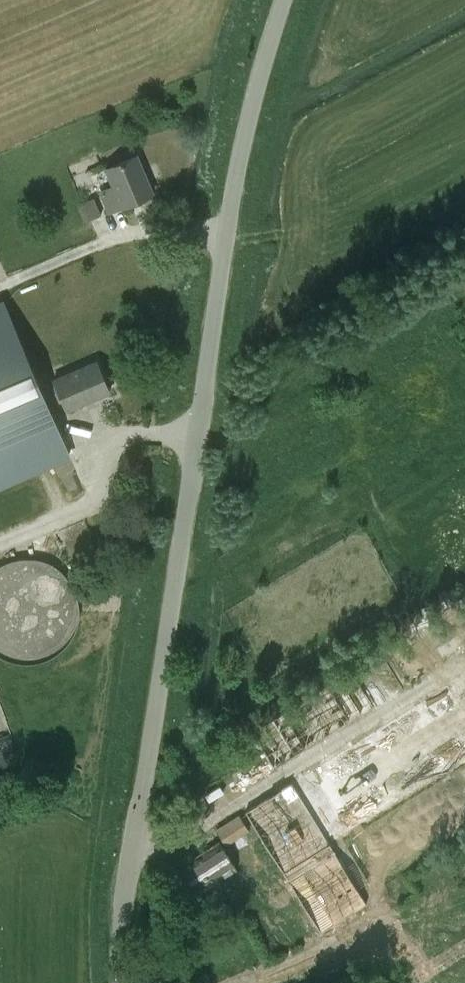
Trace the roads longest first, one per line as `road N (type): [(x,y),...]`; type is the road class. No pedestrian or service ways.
road 1 (unclassified): [(119,982),(119,918),(191,428),(267,0)]

